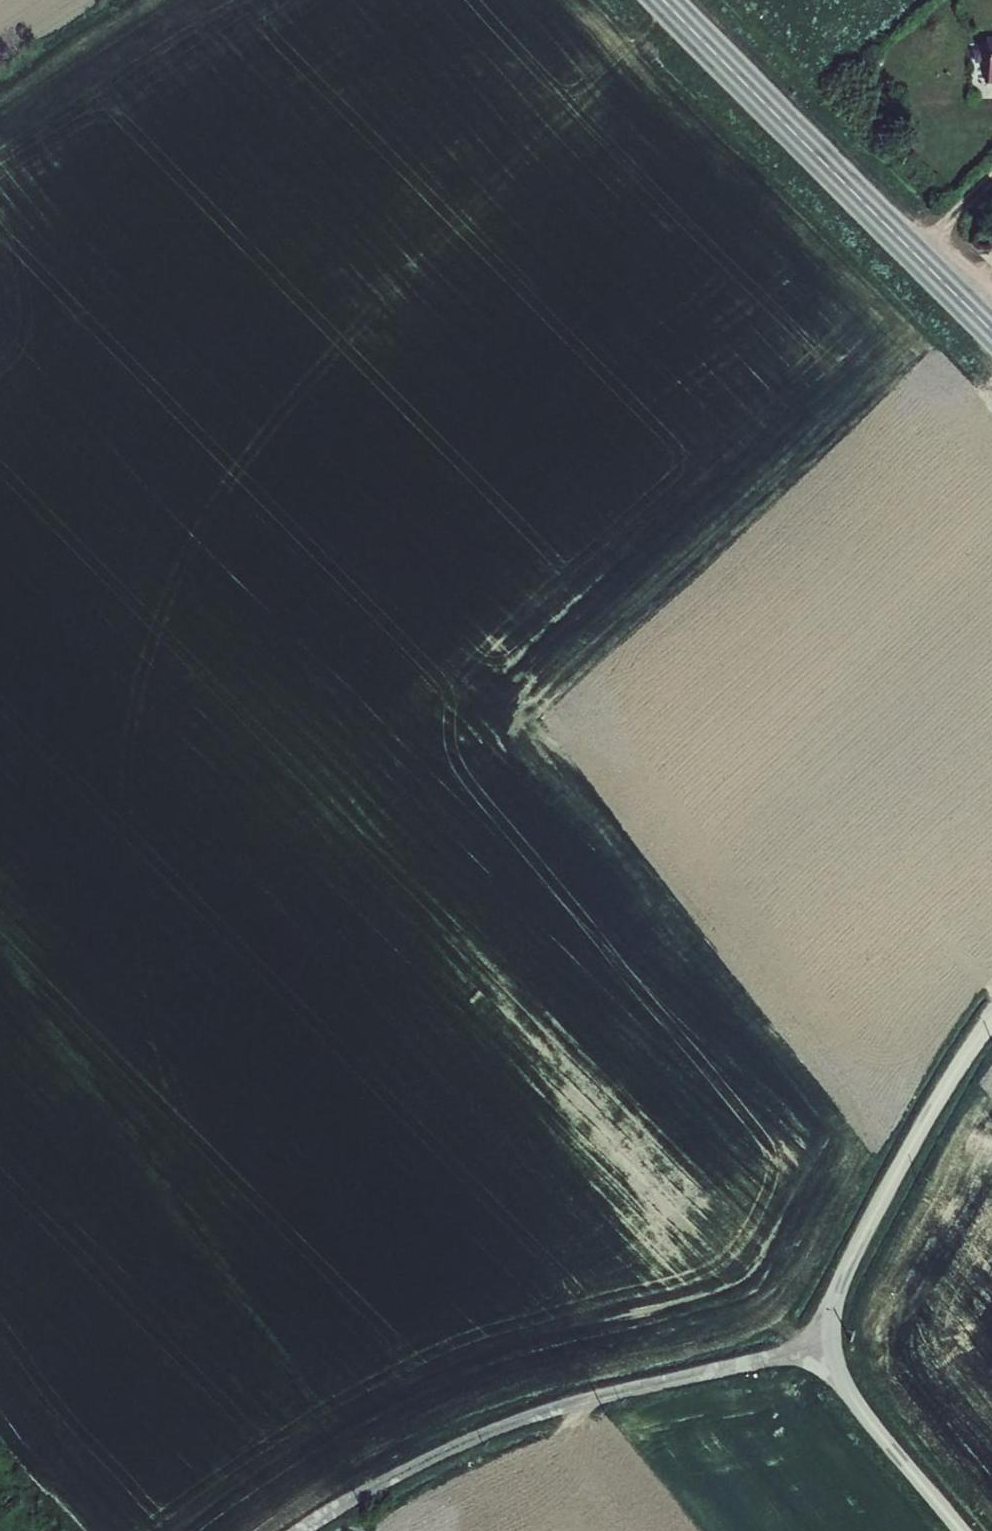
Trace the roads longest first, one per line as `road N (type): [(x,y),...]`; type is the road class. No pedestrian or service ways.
road 1 (unclassified): [(962,1530),(851,1396),(834,1328),(849,1263),(951,1076),(991,1020)]
road 2 (secondary): [(991,331),(664,0)]

